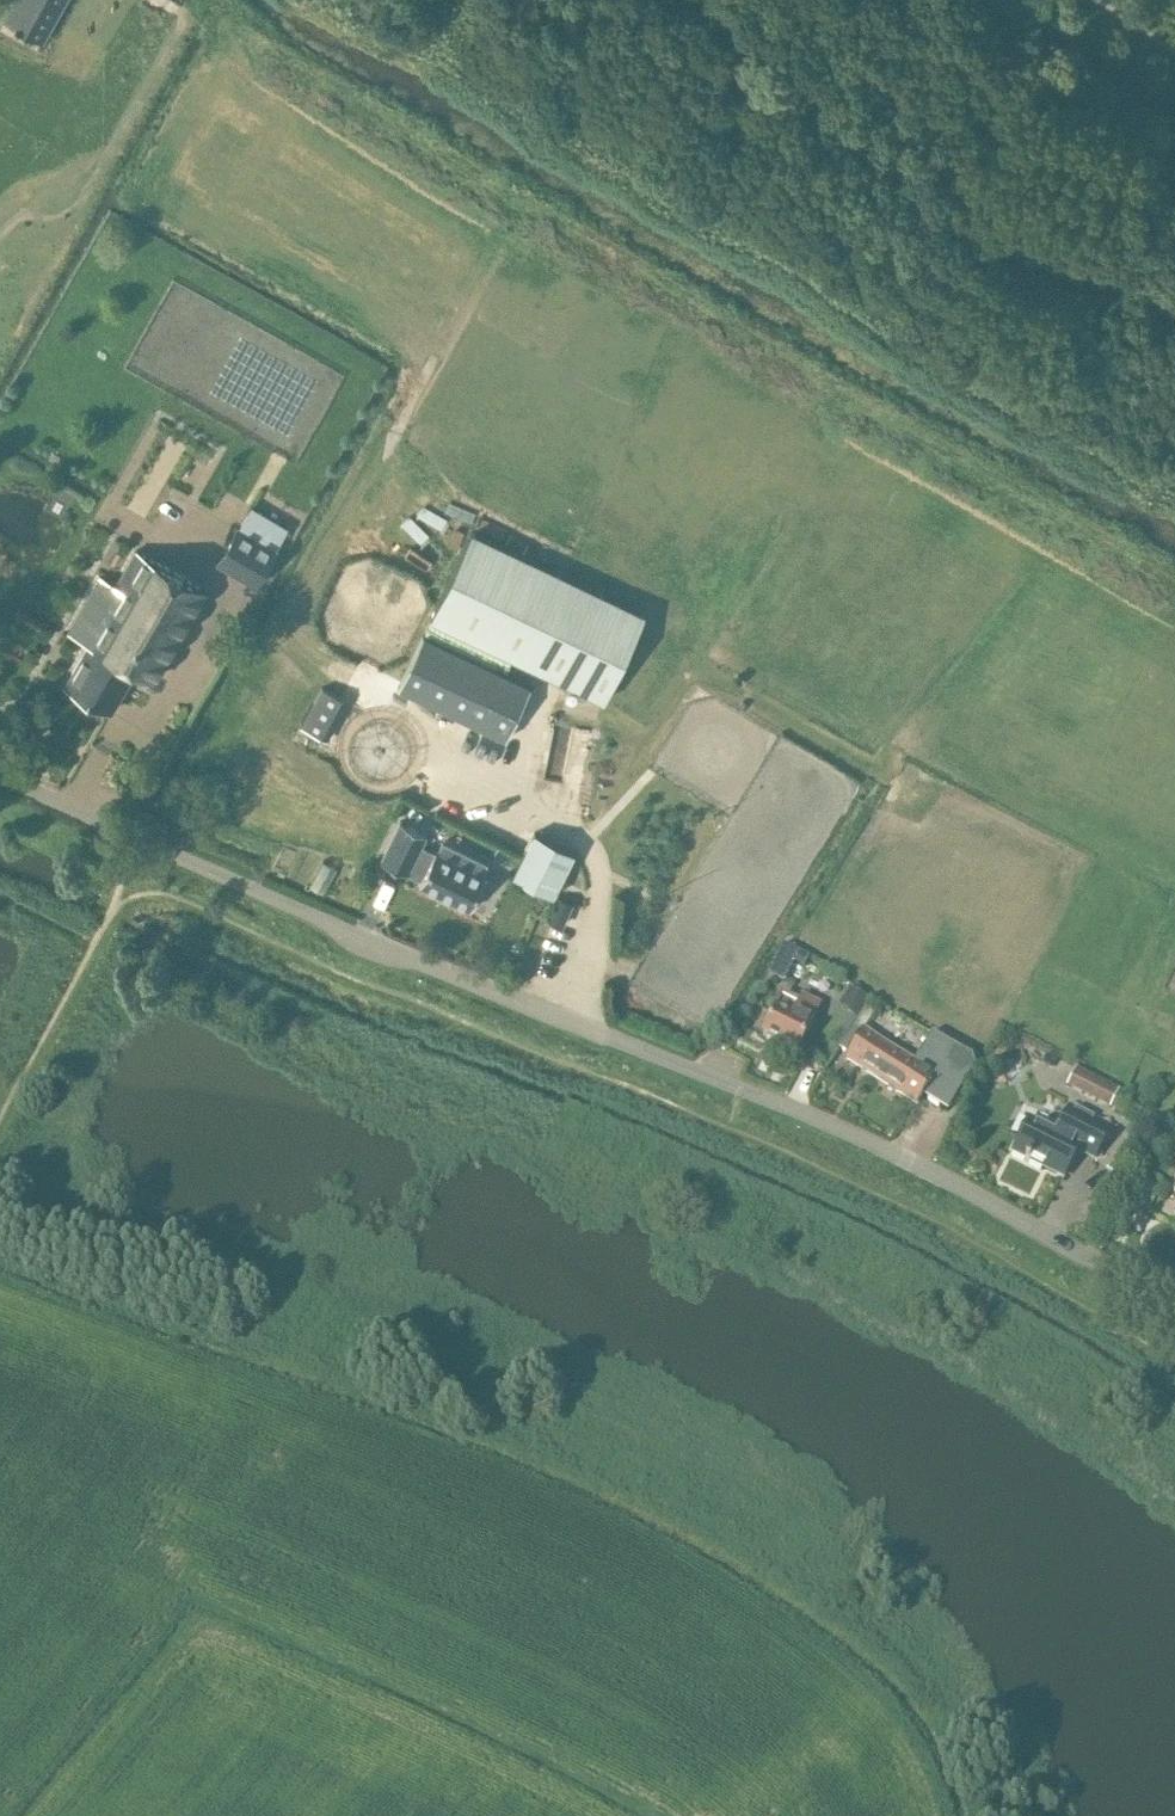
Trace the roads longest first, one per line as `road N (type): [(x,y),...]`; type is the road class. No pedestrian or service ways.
road 1 (unclassified): [(1174,1305),(903,1158),(0,779)]

